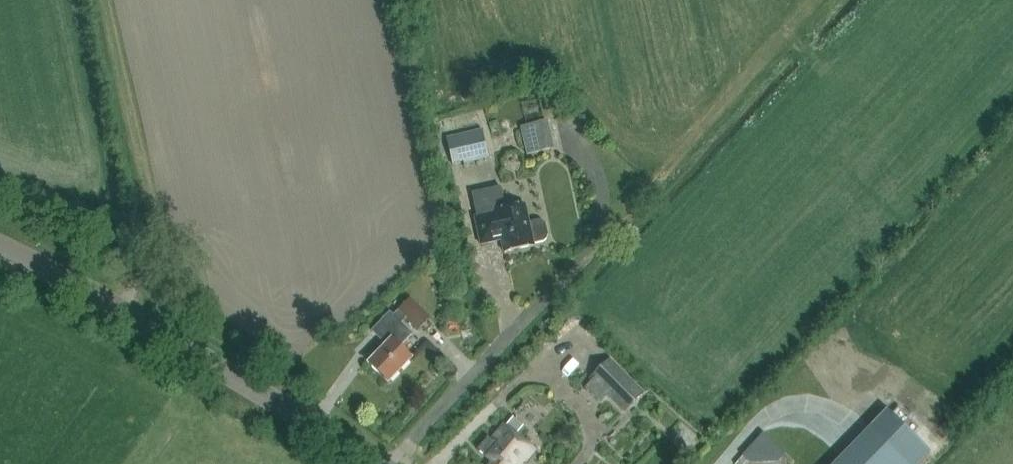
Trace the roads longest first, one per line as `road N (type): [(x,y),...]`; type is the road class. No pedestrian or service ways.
road 1 (tertiary): [(382,463),(0,245)]

